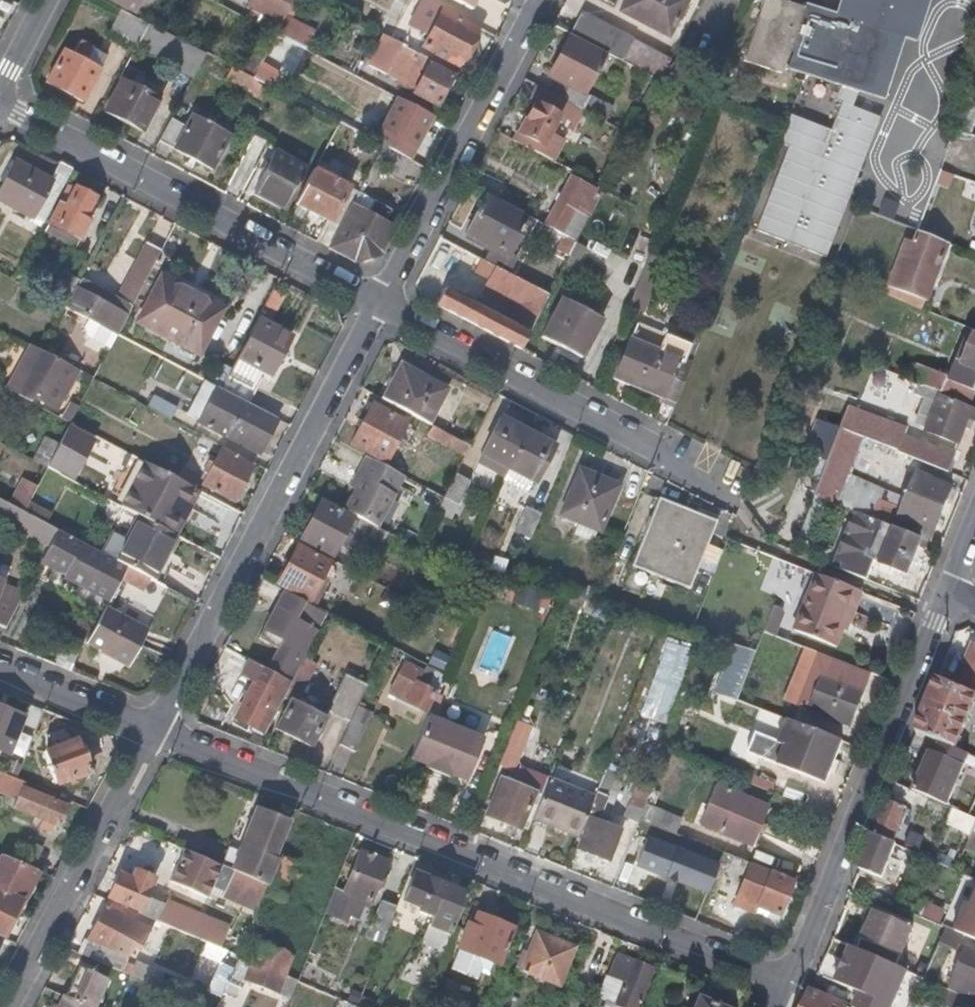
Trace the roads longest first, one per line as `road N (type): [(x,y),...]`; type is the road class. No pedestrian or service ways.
road 1 (residential): [(782,984),(149,735)]
road 2 (residential): [(149,735),(378,308)]
road 3 (residential): [(0,102),(378,308)]
road 4 (residential): [(942,595),(782,984)]
road 5 (residential): [(378,308),(723,487)]
road 6 (residential): [(378,308),(536,0)]
road 7 (residential): [(3,1006),(149,735)]
road 8 (residential): [(149,735),(0,675)]

